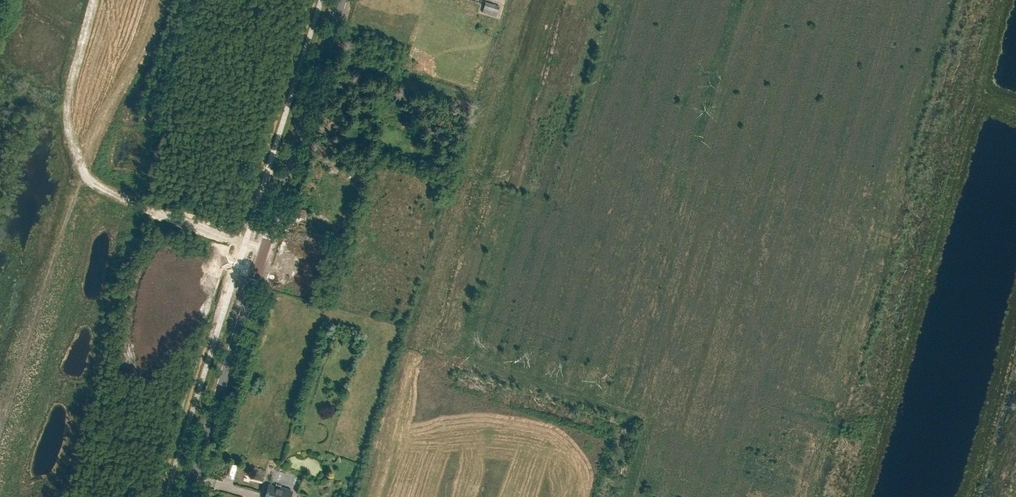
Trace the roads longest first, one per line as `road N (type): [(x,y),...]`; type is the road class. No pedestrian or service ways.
road 1 (tertiary): [(187,496),(342,0)]

